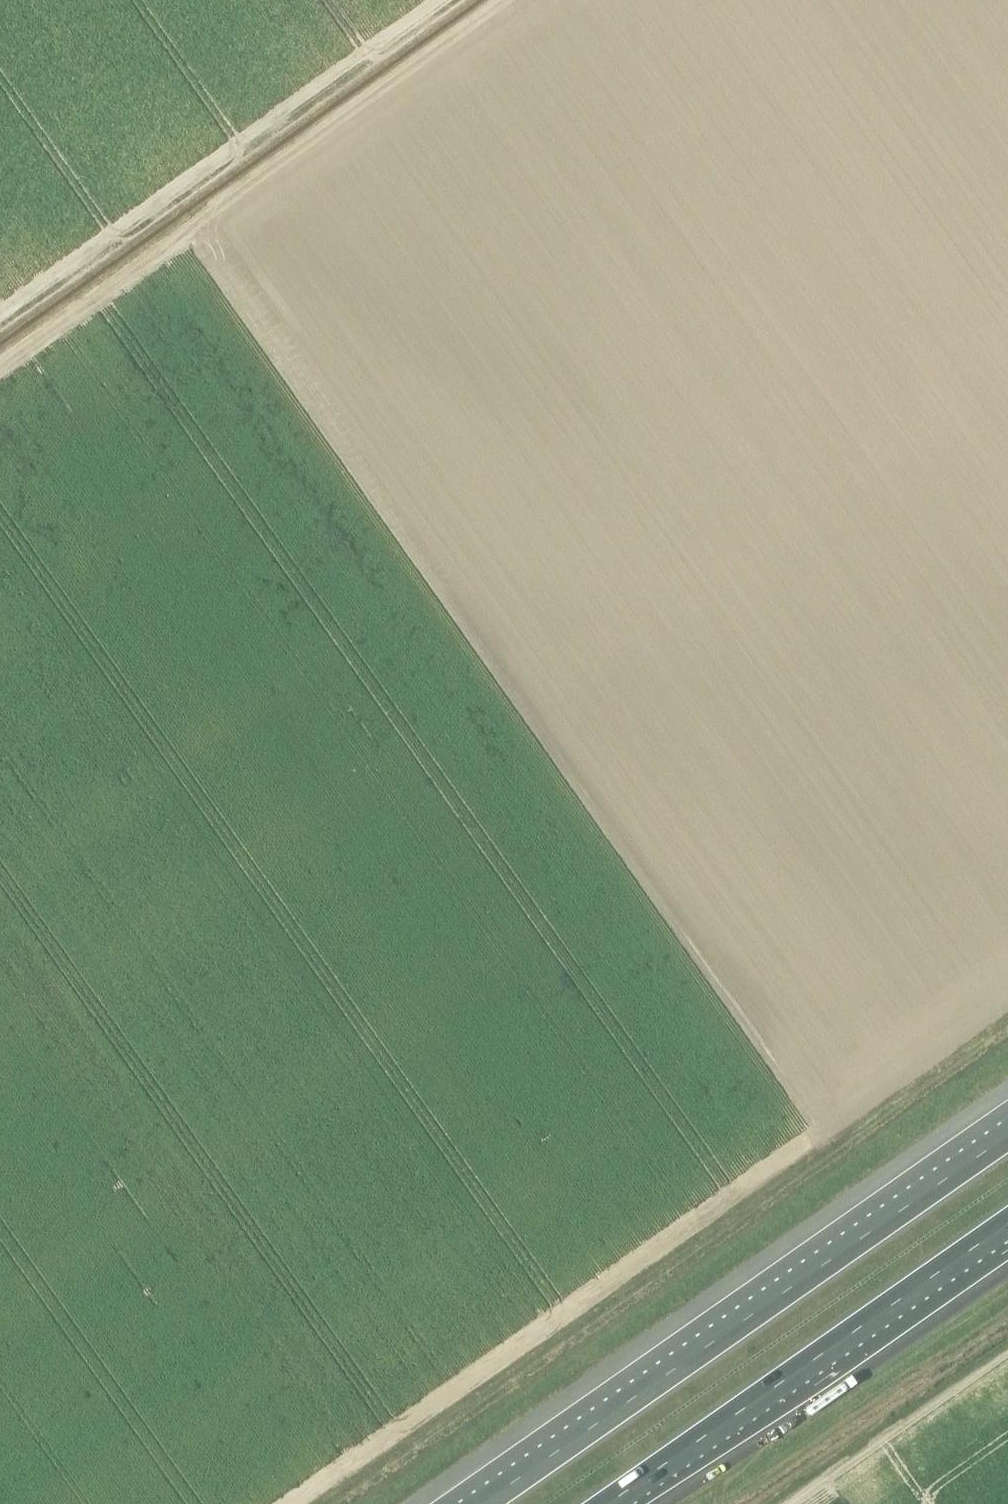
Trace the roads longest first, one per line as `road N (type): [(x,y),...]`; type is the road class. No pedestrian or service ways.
road 1 (motorway): [(1007,1135),(482,1503)]
road 2 (motorway): [(606,1503),(1007,1223)]

